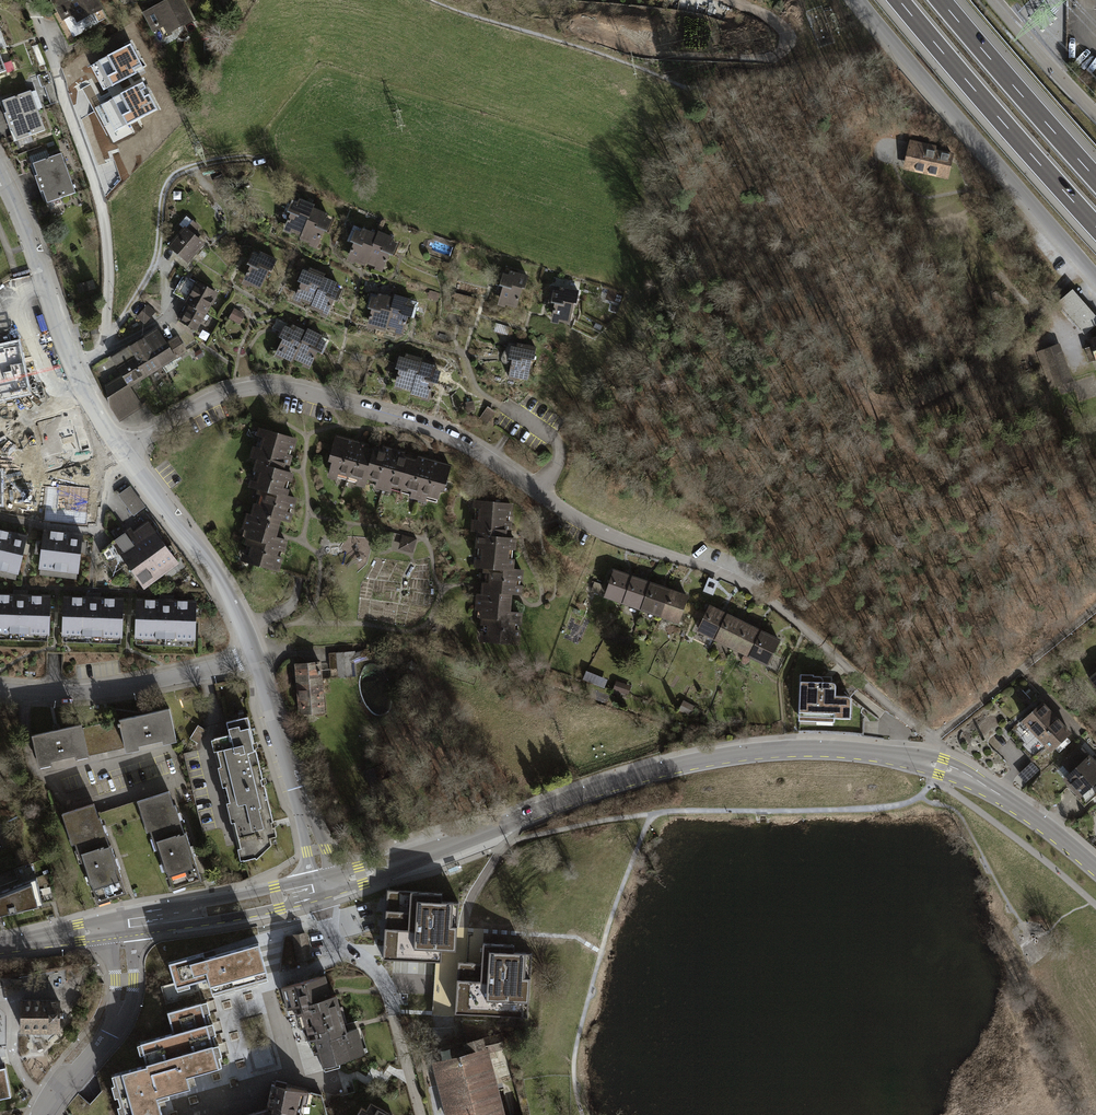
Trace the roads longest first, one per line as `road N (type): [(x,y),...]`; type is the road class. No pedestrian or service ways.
road 1 (residential): [(119,453),(198,405),(265,386),(431,431),(626,543),(754,588),(893,708)]
road 2 (secondary): [(322,887),(702,758),(857,748),(925,762)]
road 3 (track): [(1090,270),(995,351),(935,393),(903,406),(854,398),(718,249)]
road 4 (residential): [(76,371),(100,354),(108,336),(106,228),(32,0)]
road 5 (unclassified): [(1095,277),(857,0)]
road 6 (motorway): [(899,0),(1095,226)]
road 7 (residential): [(421,1114),(385,990),(368,966),(332,946),(322,887)]
road 8 (residential): [(0,688),(92,690),(254,656)]
road 9 (residential): [(119,453),(206,563),(254,656)]
road 10 (residential): [(254,656),(322,887)]
road 11 (motorway): [(1095,178),(941,0)]
road 12 (unclassified): [(0,169),(76,371)]
road 13 (residential): [(43,1114),(121,1011),(118,925)]
road 14 (secondary): [(118,925),(322,887)]
road 15 (secondary): [(925,762),(970,776),(1095,867)]
road 16 (unclassified): [(1001,0),(1095,98)]
road 17 (track): [(463,930),(473,895),(518,818)]

